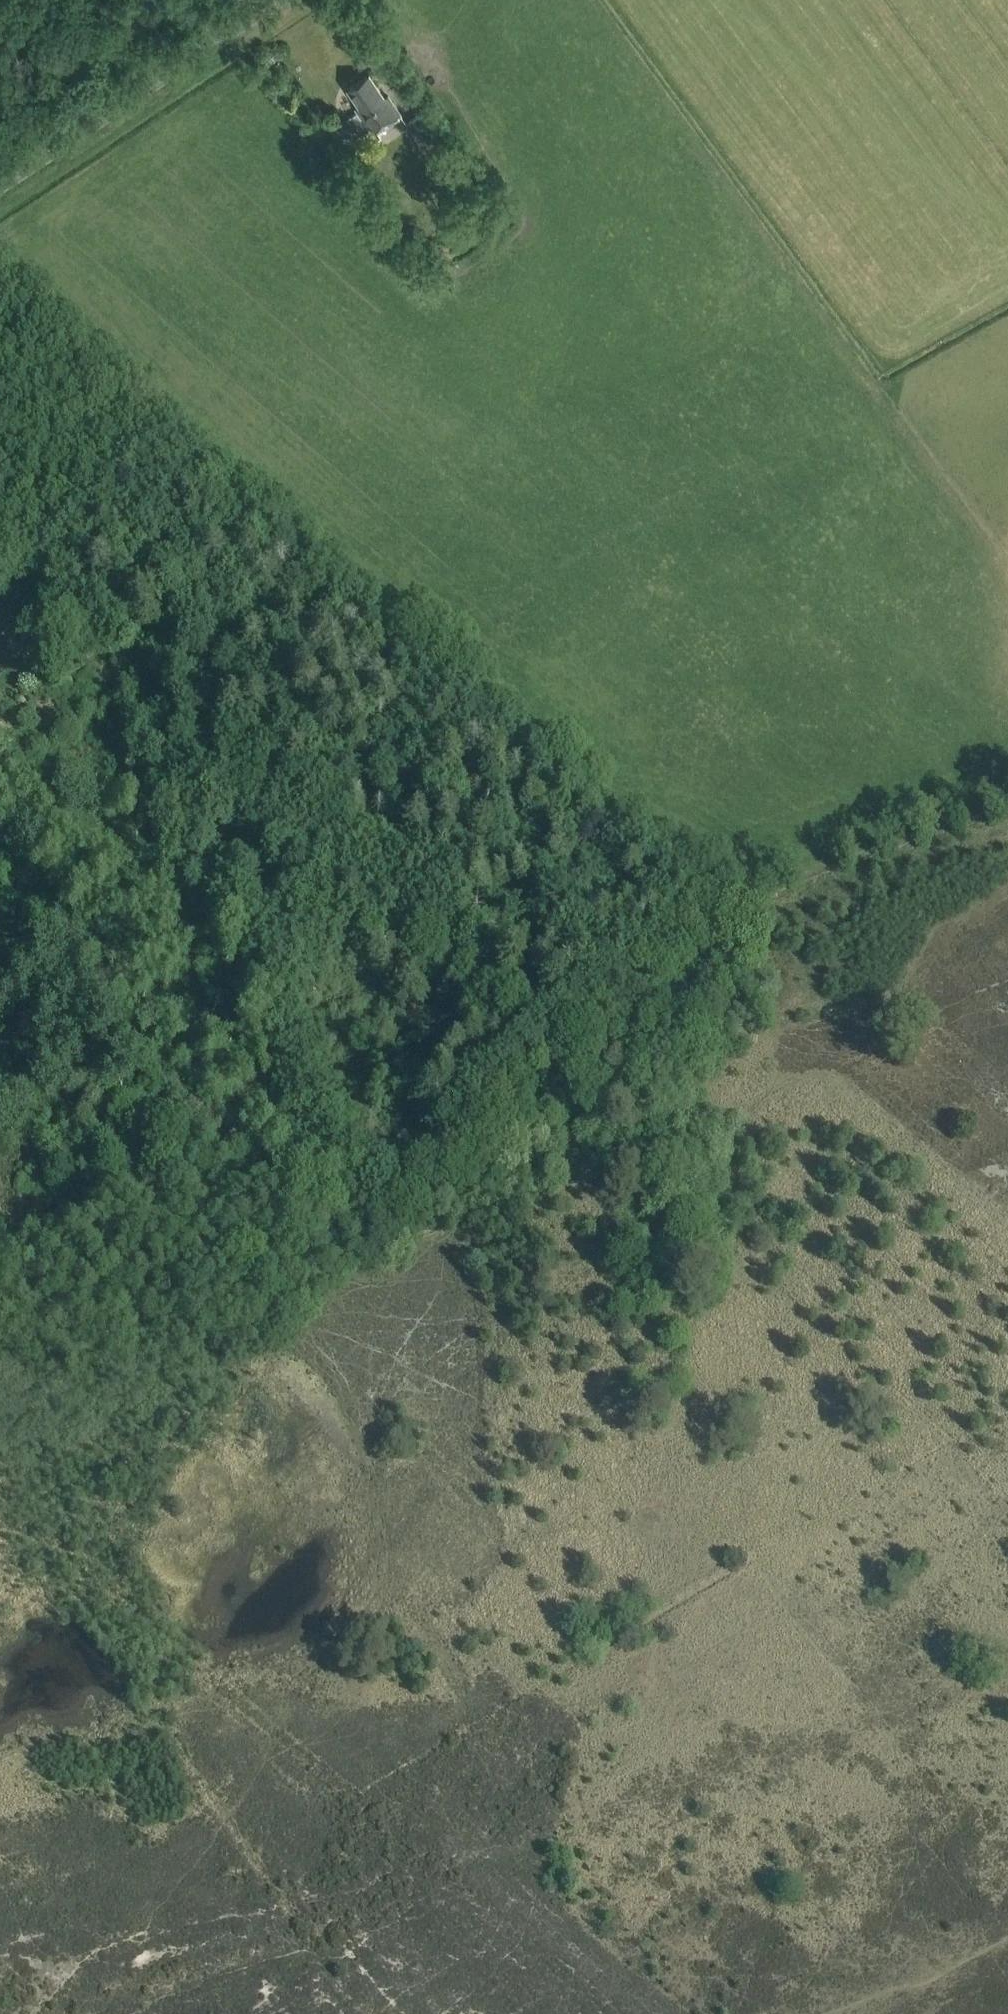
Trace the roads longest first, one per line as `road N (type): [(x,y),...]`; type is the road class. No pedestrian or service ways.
road 1 (tertiary): [(0,179),(268,0)]

